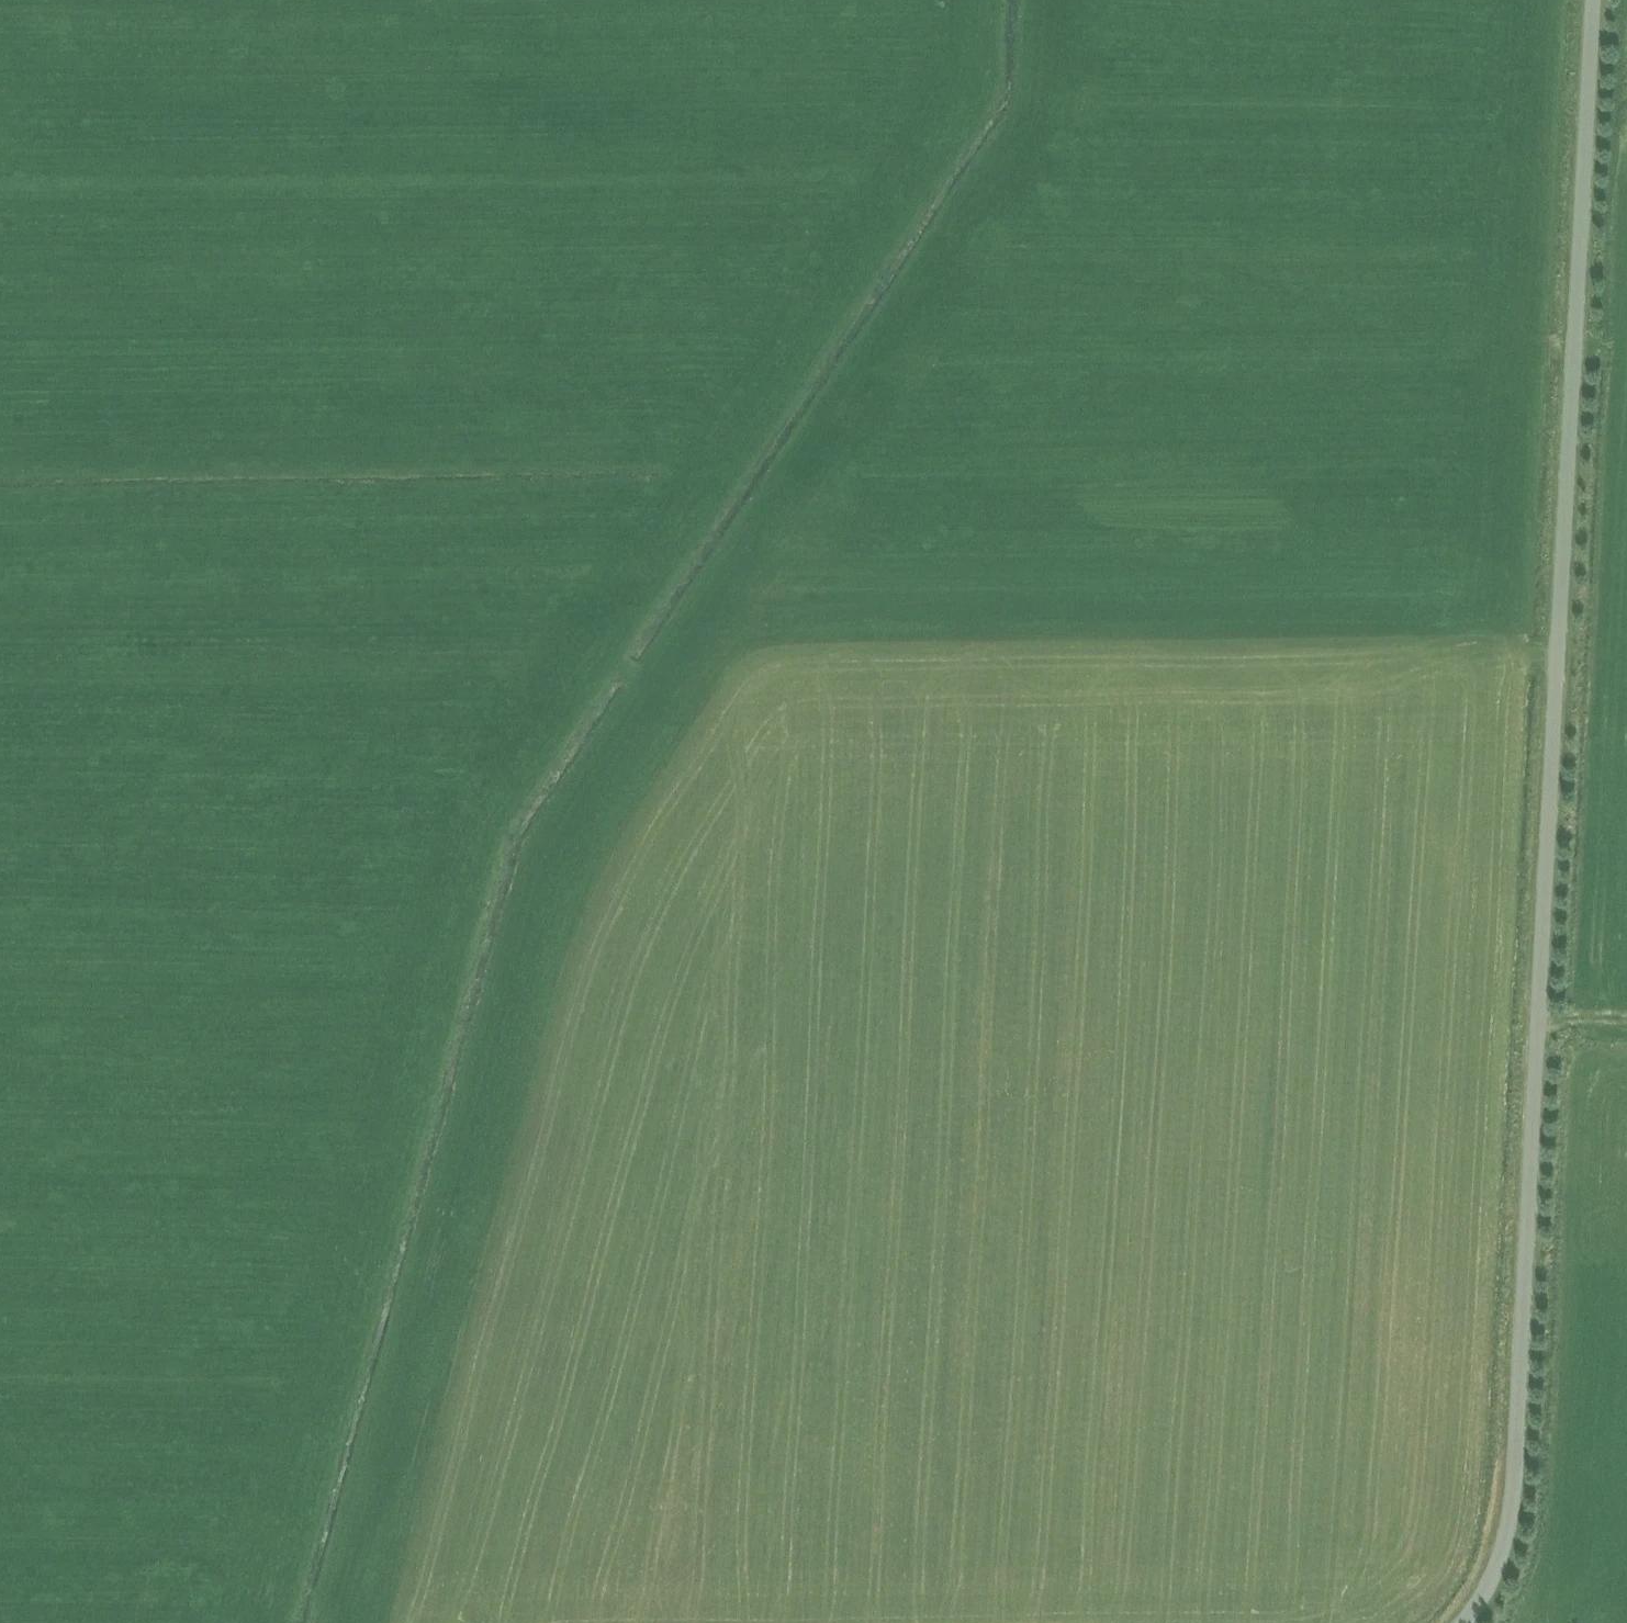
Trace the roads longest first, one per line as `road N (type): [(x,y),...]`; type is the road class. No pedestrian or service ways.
road 1 (unclassified): [(1475,1622),(1521,1518),(1593,0)]

